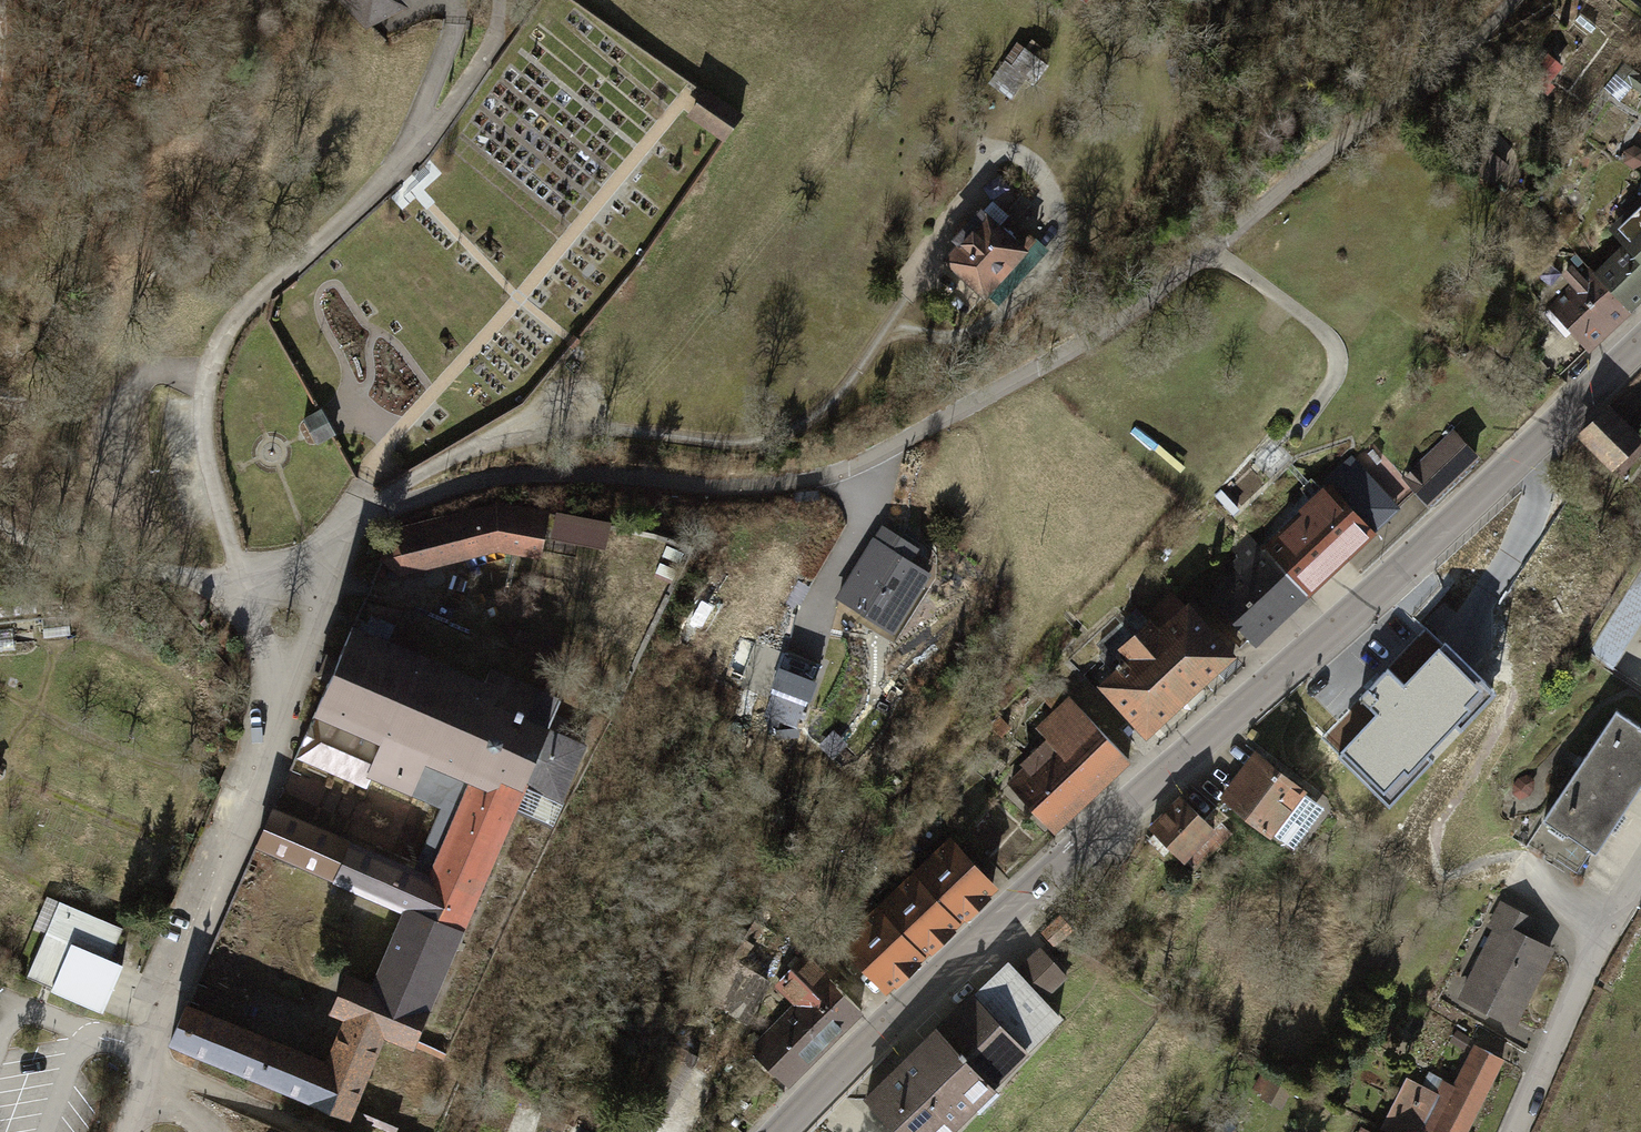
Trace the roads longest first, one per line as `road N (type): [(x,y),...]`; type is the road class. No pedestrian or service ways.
road 1 (residential): [(345,533),(371,513),(535,472),(740,489),(861,464),(1112,324),(1466,51),(1513,0)]
road 2 (secondary): [(1640,339),(928,984),(777,1131)]
road 3 (residential): [(127,1131),(286,695)]
road 4 (residential): [(1514,1131),(1640,879)]
road 5 (residential): [(286,695),(248,582),(345,533)]
road 6 (residential): [(286,695),(345,533)]

